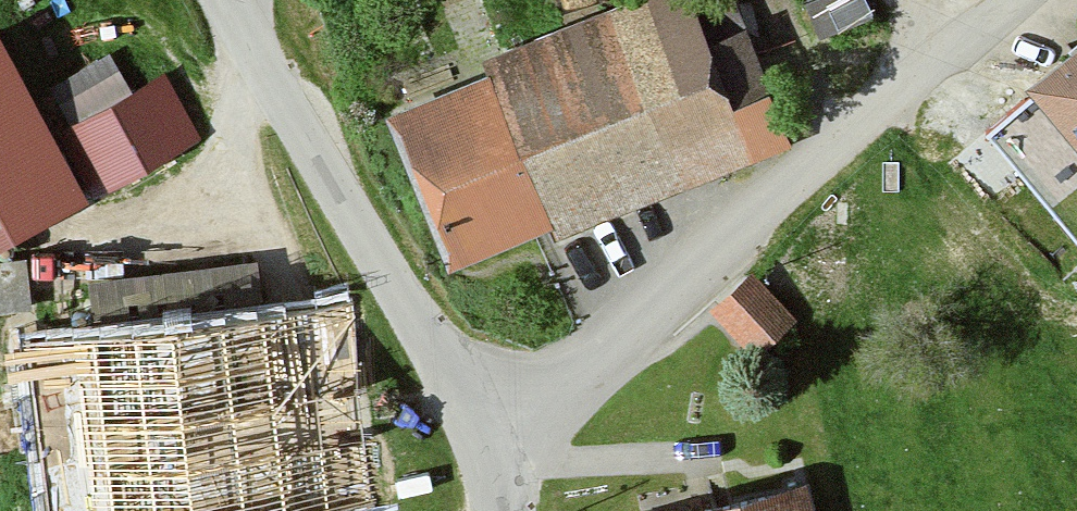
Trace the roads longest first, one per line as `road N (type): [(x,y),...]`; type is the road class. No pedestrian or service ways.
road 1 (residential): [(1019,0),(507,444)]
road 2 (unclassified): [(235,0),(436,351),(507,444)]

